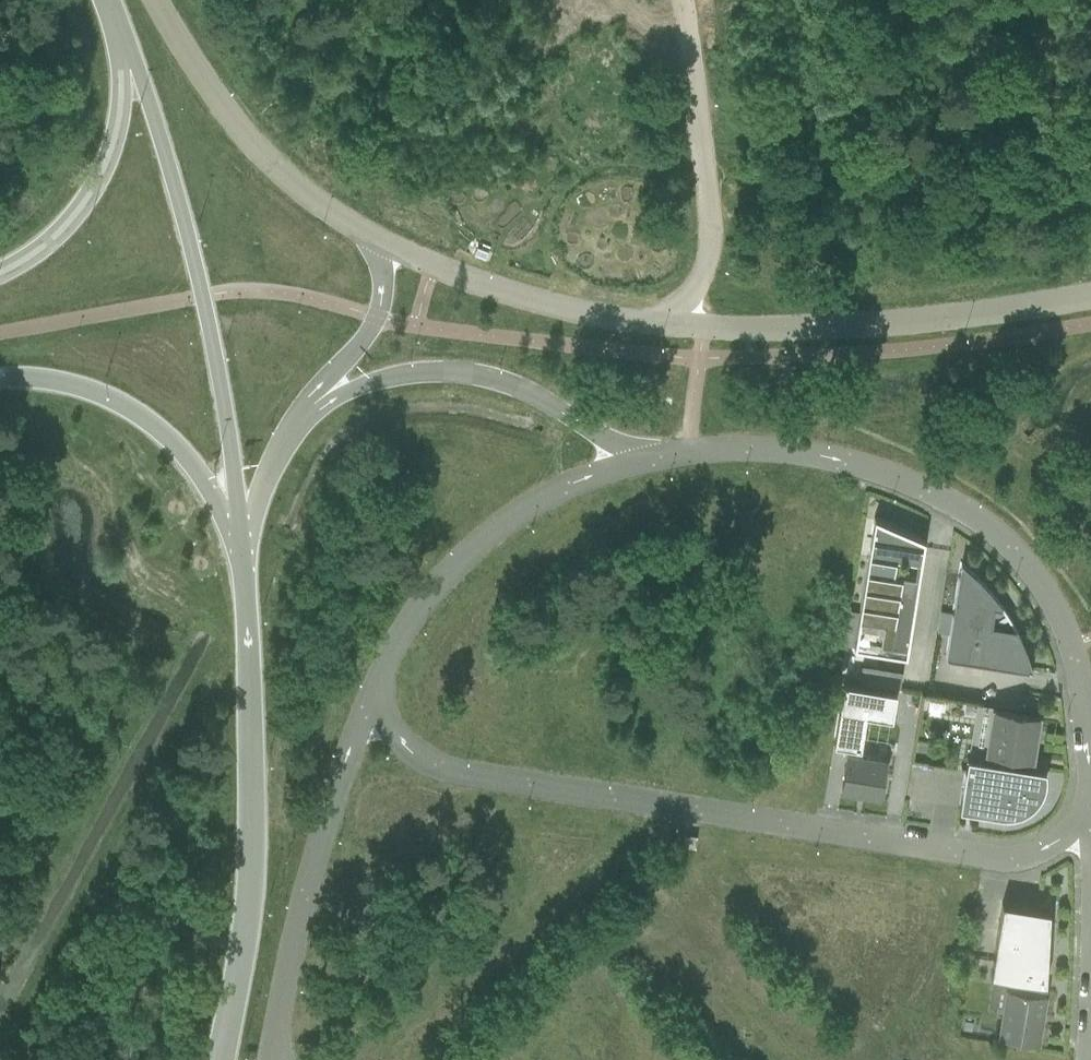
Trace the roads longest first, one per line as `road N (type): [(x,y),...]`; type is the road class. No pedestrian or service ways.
road 1 (unclassified): [(1090,828),(1031,859),(1003,864),(437,771),(365,707)]
road 2 (unclassified): [(648,460),(805,455),(907,484),(988,525),(1065,631),(1082,706),(1090,828)]
road 3 (secondary): [(222,1059),(249,910),(252,804),(239,541)]
road 4 (secondary): [(239,541),(201,290),(122,37)]
road 5 (unclassified): [(1090,299),(920,325),(771,334),(673,328)]
road 6 (unclassified): [(365,707),(396,638),(480,545),(575,481),(648,460)]
road 7 (unclassified): [(299,424),(365,384),(483,378),(648,460)]
road 8 (unclassified): [(269,1059),(287,946),(322,817),(365,707)]
road 9 (unclassified): [(678,0),(708,231),(702,281),(673,328)]
road 10 (unclassified): [(373,241),(292,187),(228,118),(155,0)]
road 11 (unclassified): [(673,328),(523,302),(373,241)]
road 12 (secondary): [(239,541),(195,468),(138,418),(89,393),(0,383)]
road 13 (secondary): [(0,278),(23,270),(84,209),(118,117),(122,37)]
road 14 (unclassified): [(299,424),(377,321),(383,287),(373,241)]
road 15 (unclassified): [(239,541),(299,424)]

